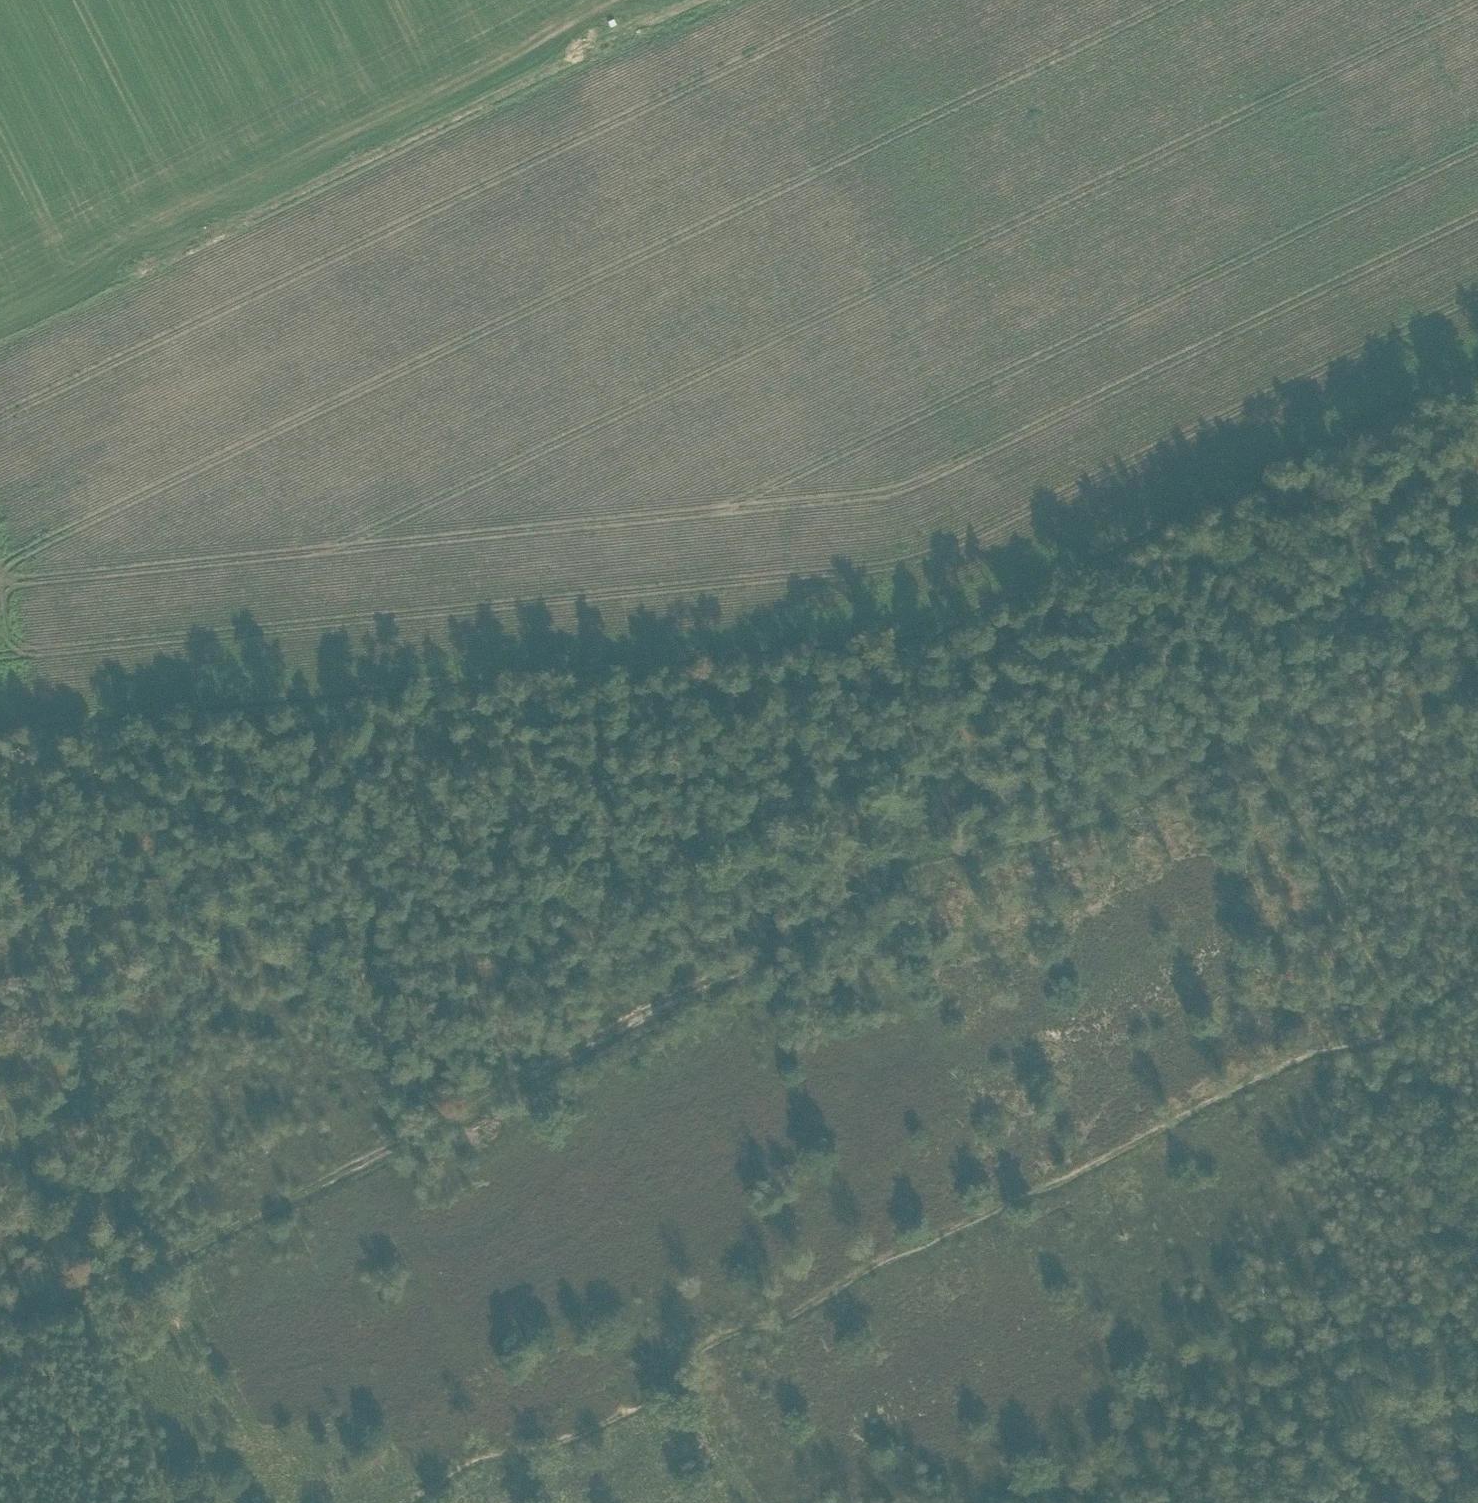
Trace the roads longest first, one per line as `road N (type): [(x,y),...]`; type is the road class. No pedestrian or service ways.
road 1 (track): [(59,1310),(781,956),(888,879),(1056,831),(1249,735)]
road 2 (track): [(0,1083),(59,1310),(0,1325)]

